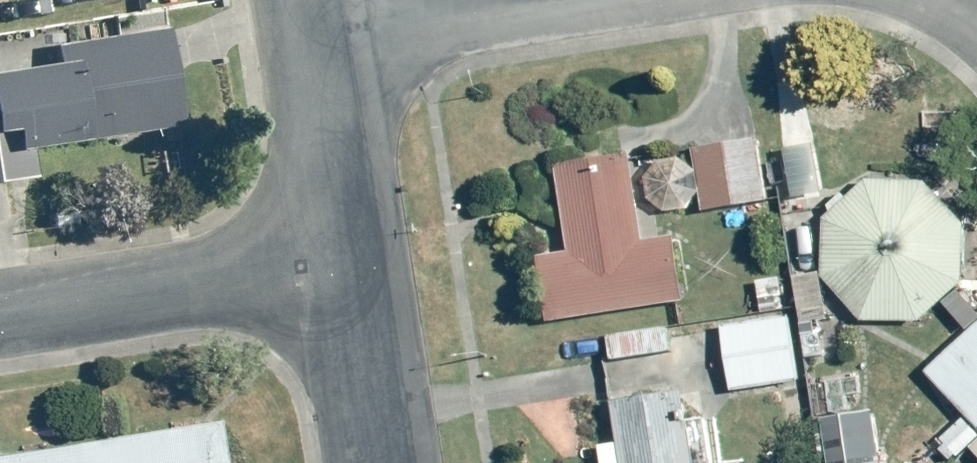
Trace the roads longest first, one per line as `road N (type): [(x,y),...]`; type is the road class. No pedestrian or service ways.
road 1 (residential): [(0,313),(352,255)]
road 2 (residential): [(352,255),(313,33)]
road 3 (residential): [(313,33),(530,0)]
road 4 (residential): [(381,462),(352,255)]

